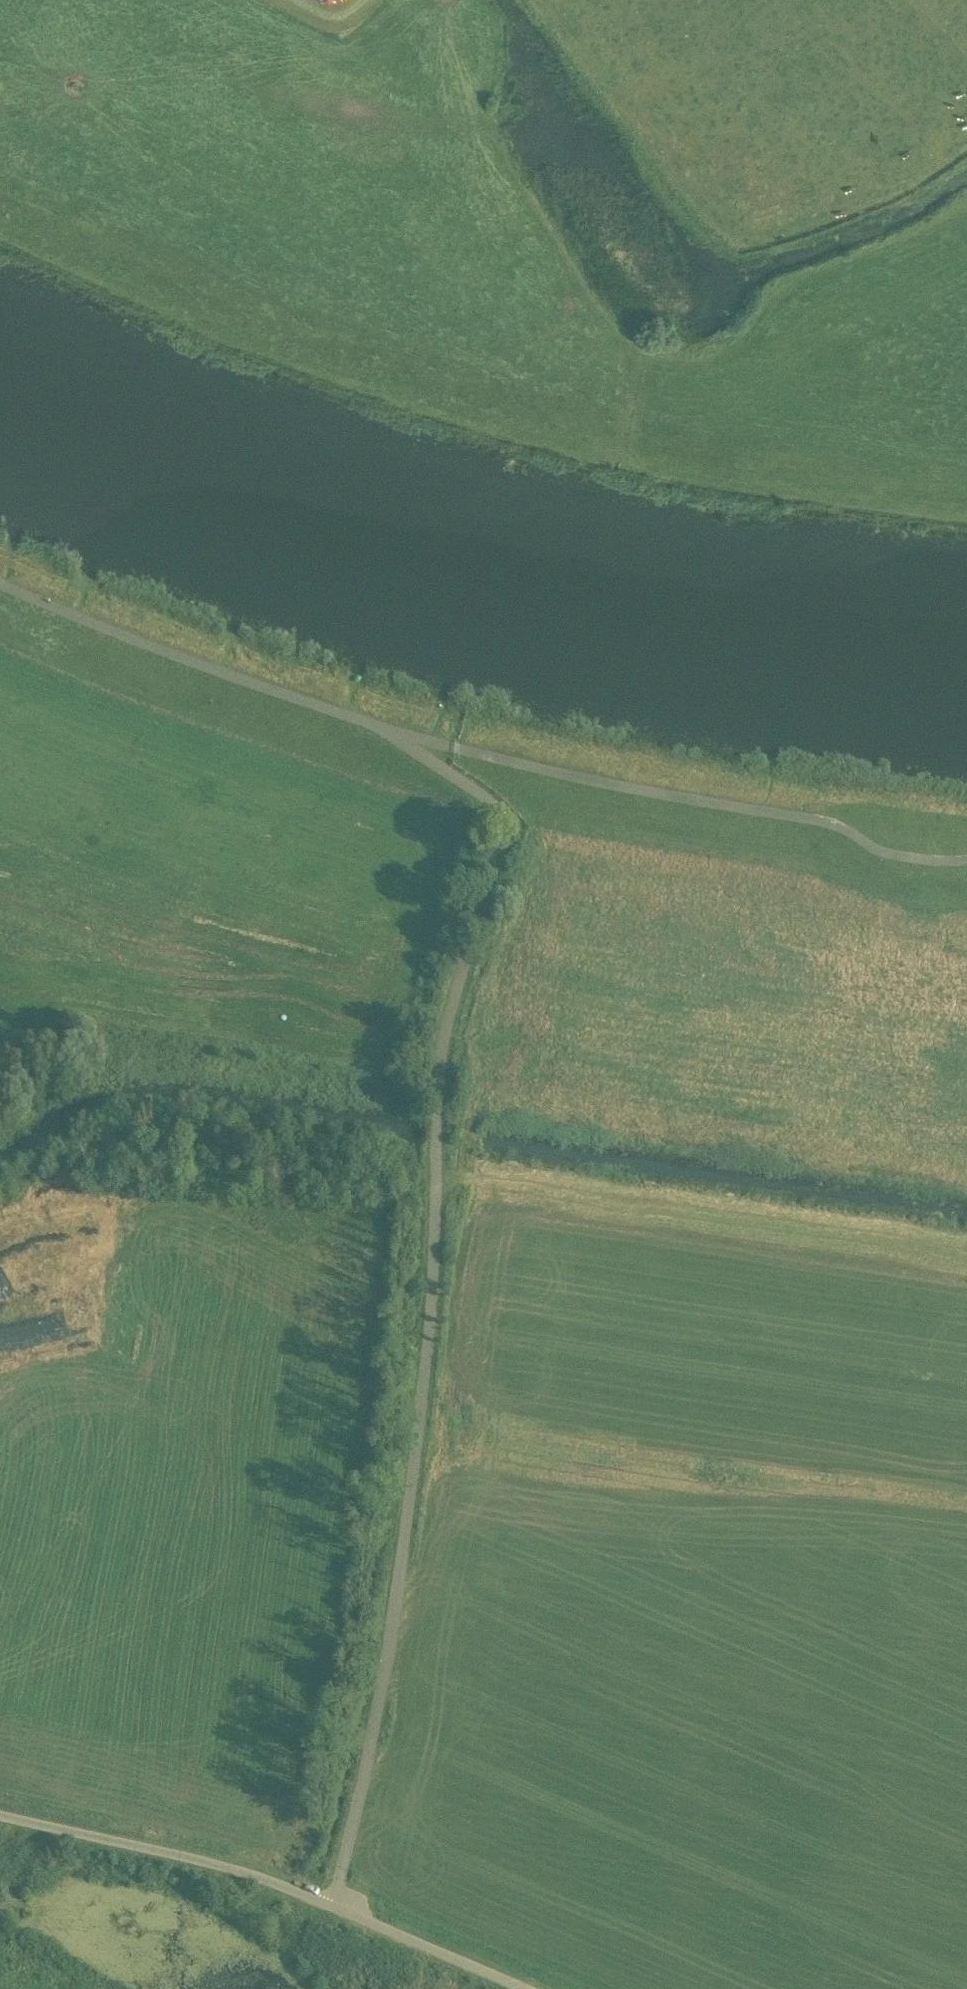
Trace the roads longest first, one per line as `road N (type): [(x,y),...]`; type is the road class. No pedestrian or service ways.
road 1 (unclassified): [(966,859),(882,848),(824,819),(379,732),(0,583)]
road 2 (unclassified): [(0,1815),(266,1878),(332,1906)]
road 3 (unclassified): [(530,1988),(332,1906)]

